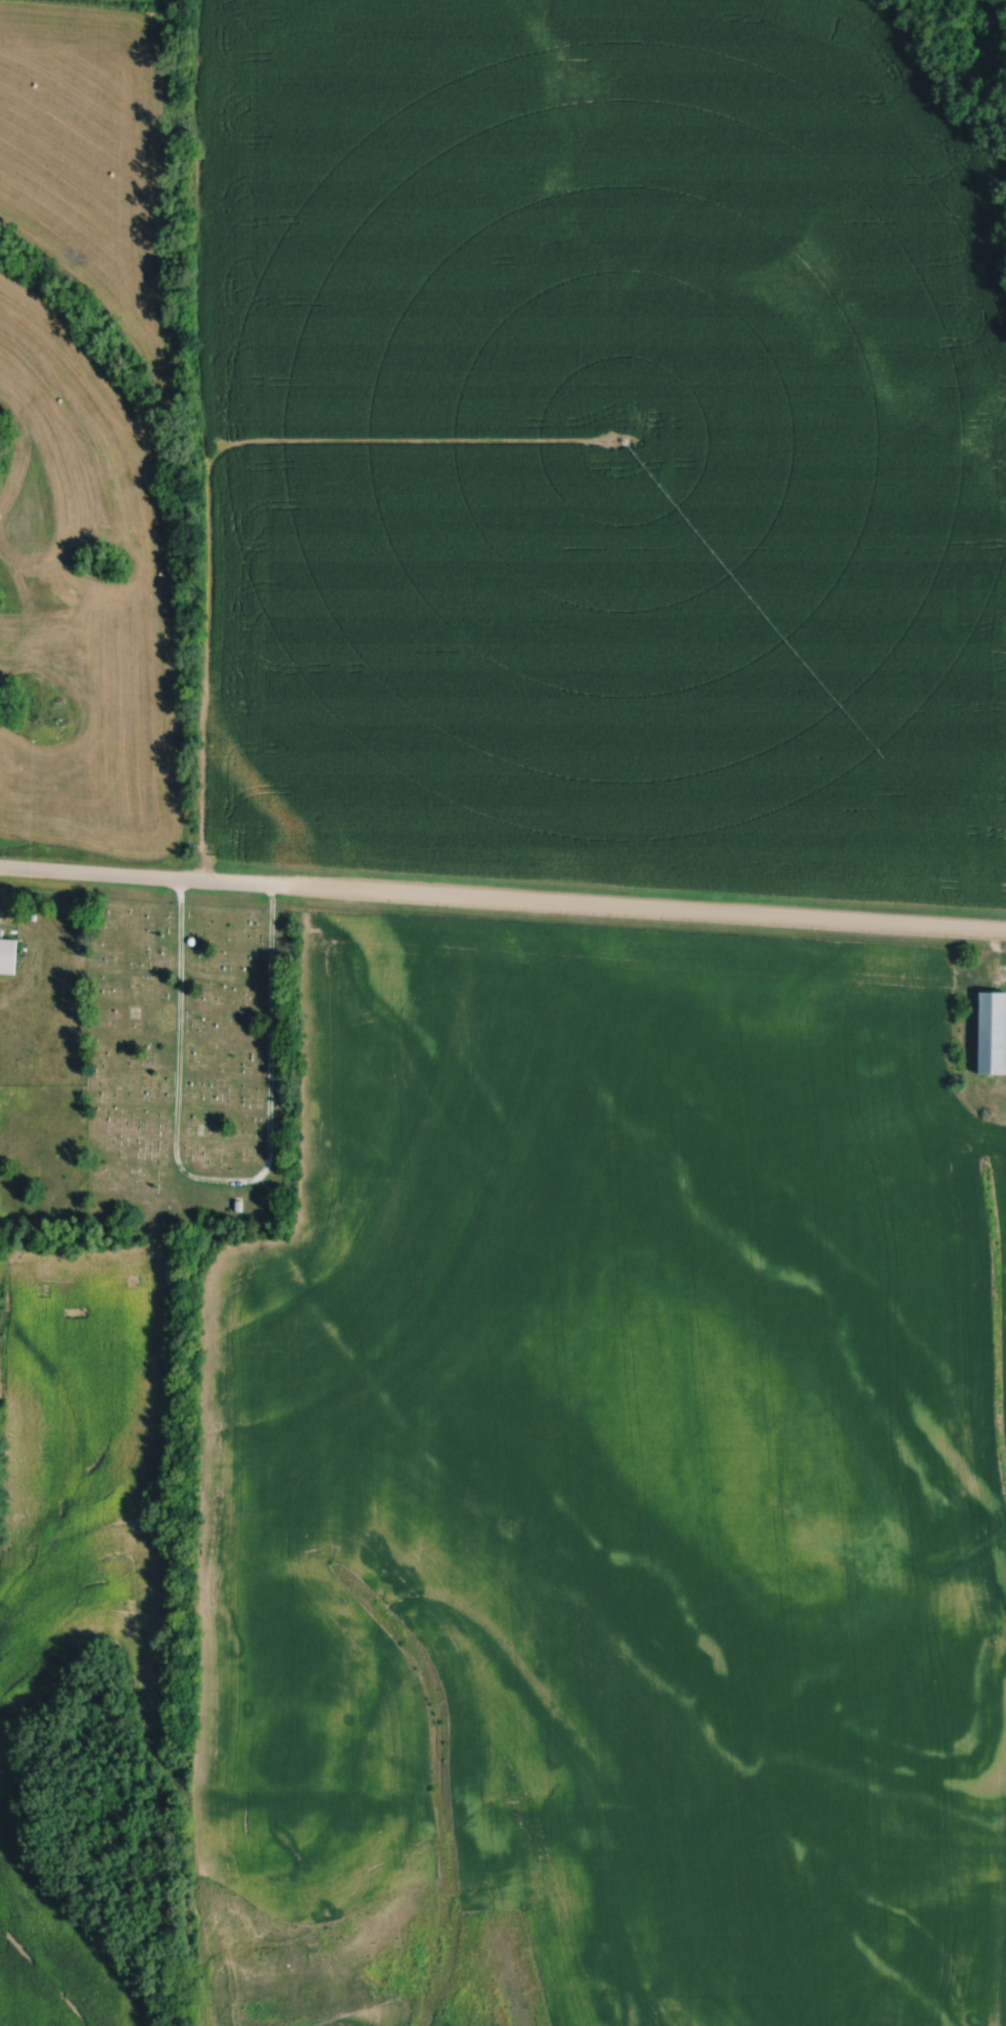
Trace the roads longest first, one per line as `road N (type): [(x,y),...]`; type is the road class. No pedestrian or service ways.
road 1 (residential): [(0,871),(922,929)]

